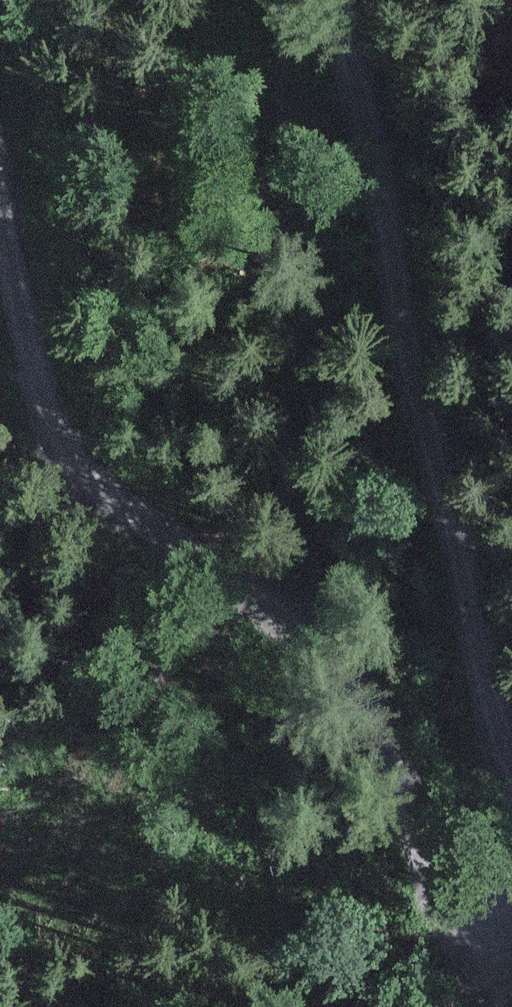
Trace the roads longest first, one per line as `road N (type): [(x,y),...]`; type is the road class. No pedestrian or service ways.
road 1 (track): [(511,769),(479,652),(465,542),(405,343),(378,187)]
road 2 (track): [(259,600),(329,658),(391,736),(446,852),(458,904),(511,920)]
road 3 (track): [(0,190),(47,423),(107,510),(187,534)]
road 4 (track): [(378,187),(343,7)]

